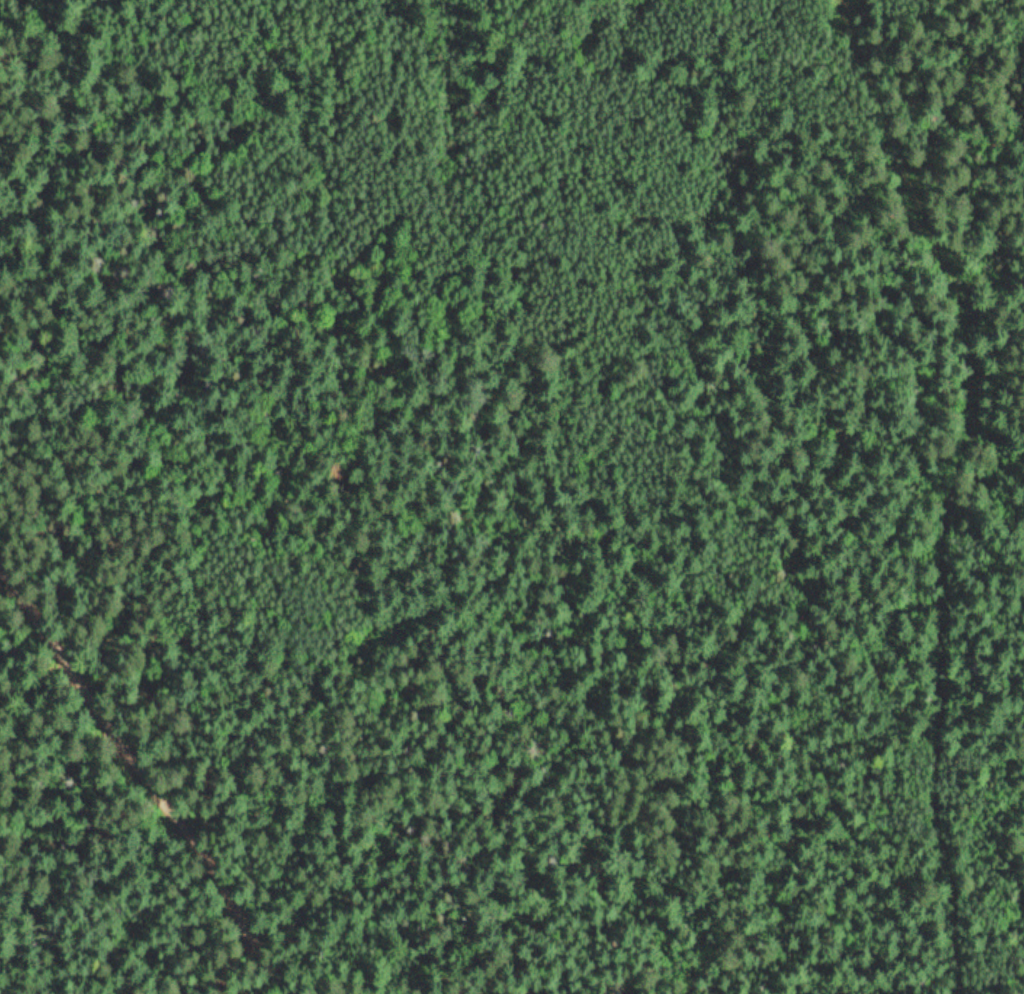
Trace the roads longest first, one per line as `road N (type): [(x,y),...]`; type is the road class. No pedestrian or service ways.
road 1 (residential): [(298,993),(0,543)]

